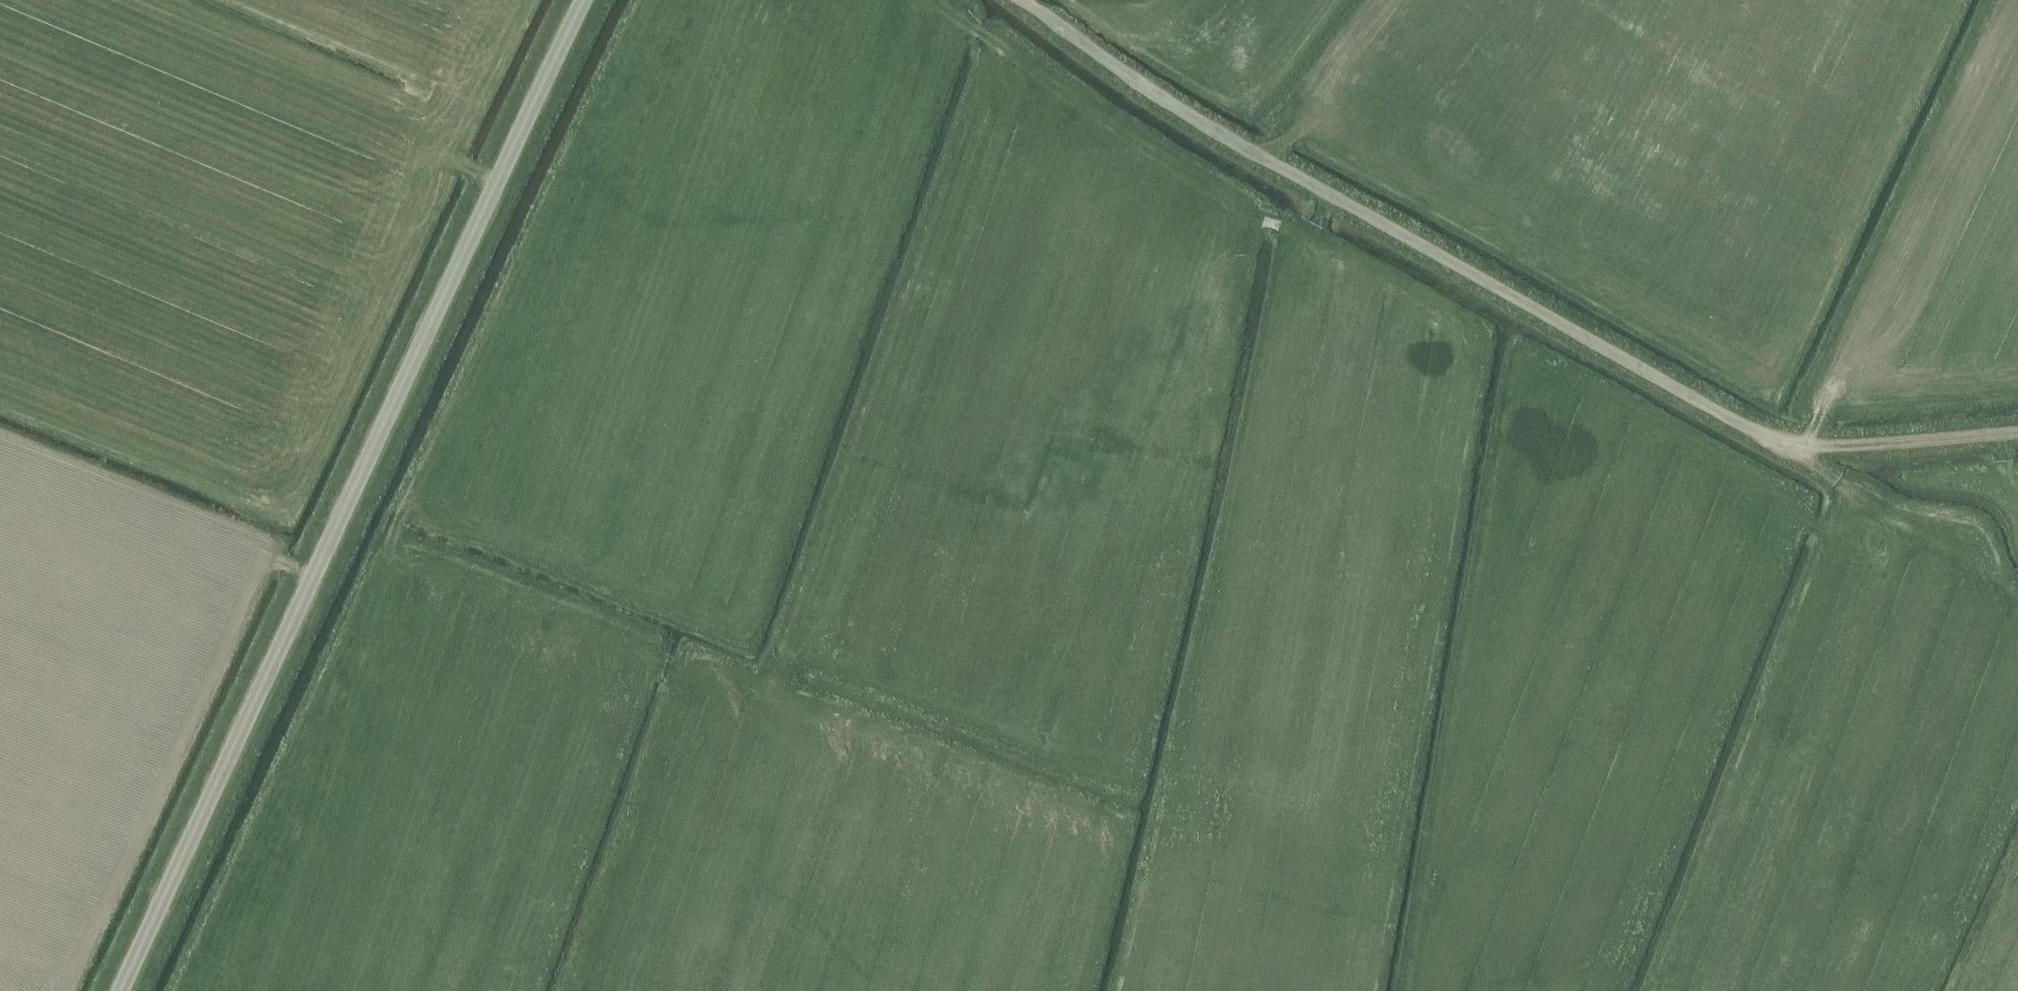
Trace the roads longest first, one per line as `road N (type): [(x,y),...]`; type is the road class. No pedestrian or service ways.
road 1 (unclassified): [(122,990),(586,0)]

